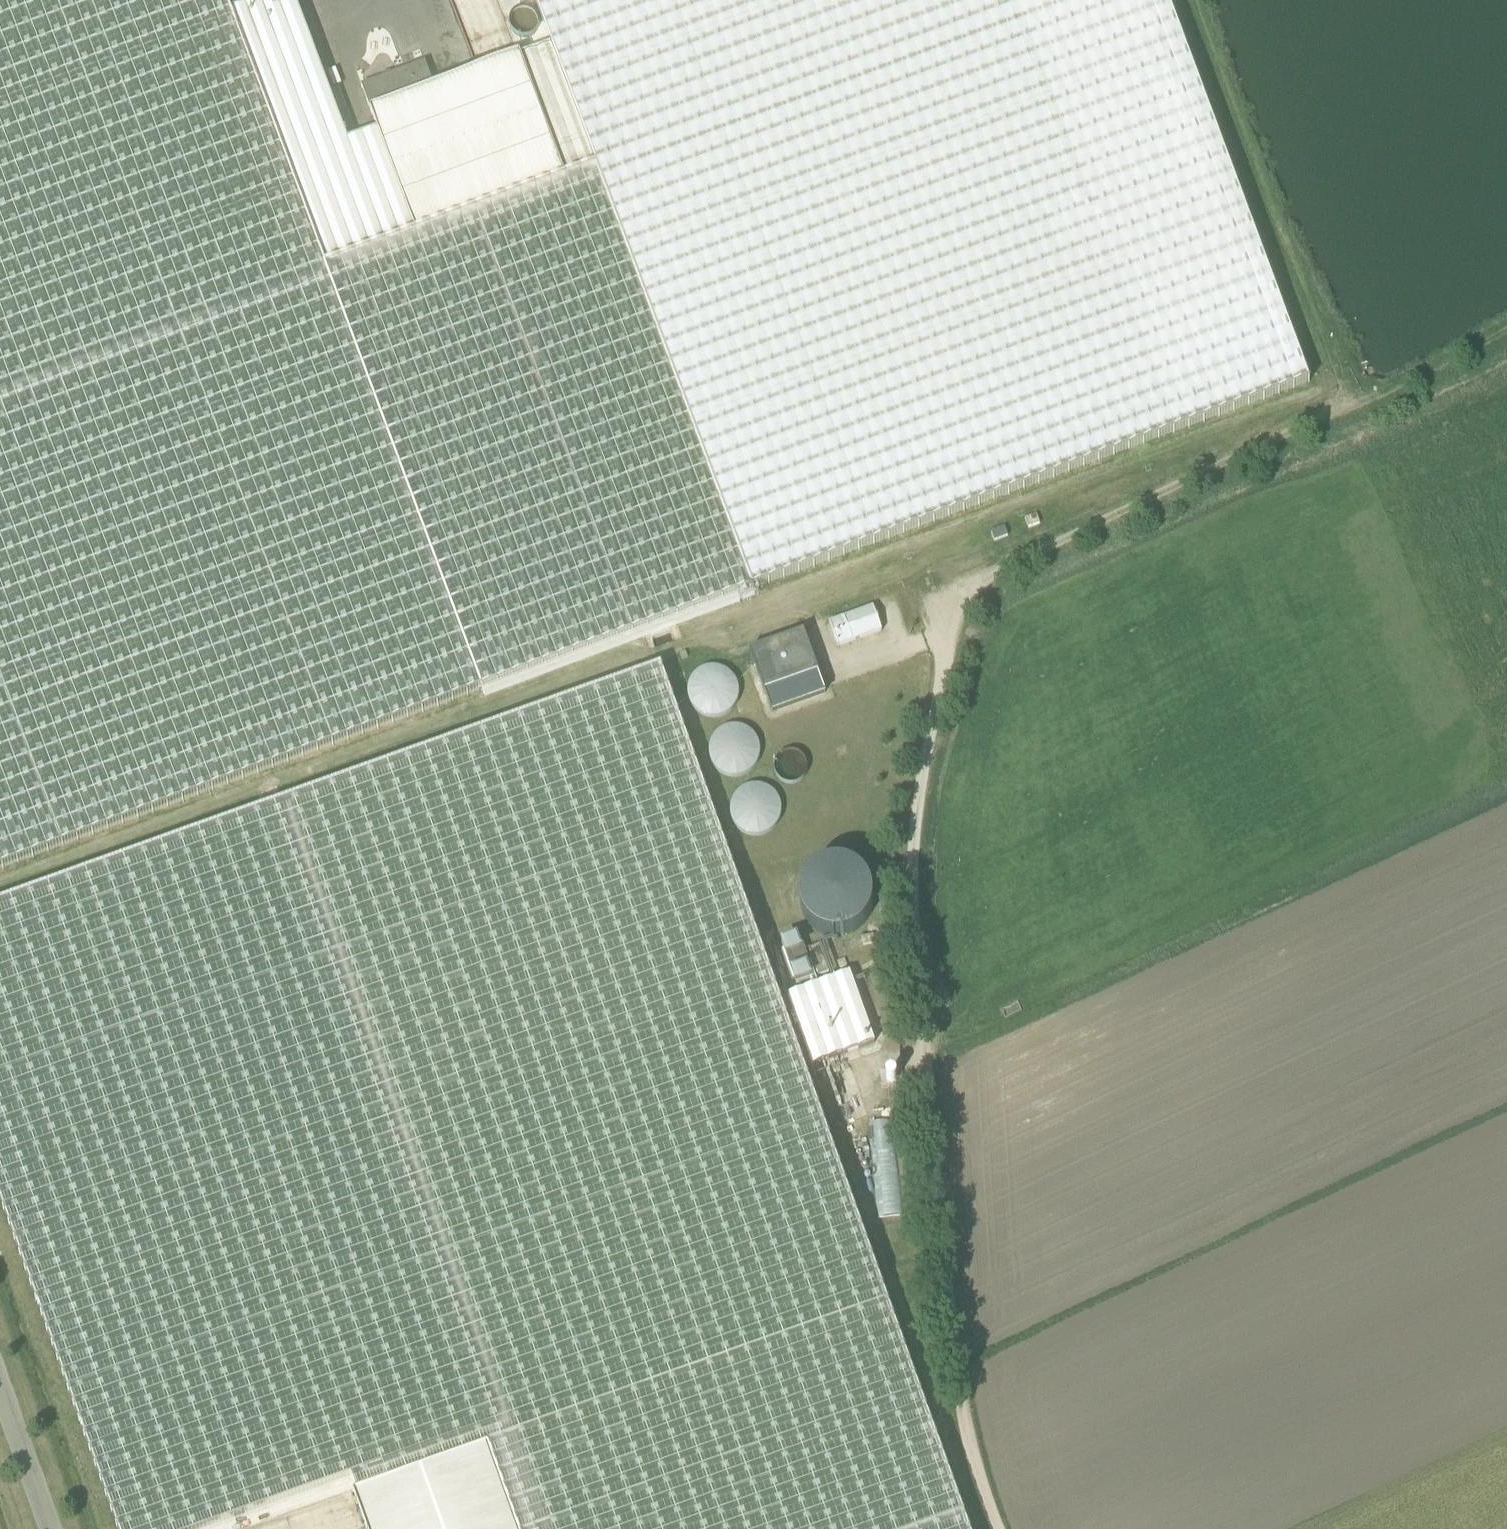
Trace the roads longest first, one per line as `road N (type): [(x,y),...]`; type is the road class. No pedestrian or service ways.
road 1 (track): [(998,1528),(964,1418),(913,890),(916,816),(950,620),(979,581),(1316,421),(1345,394),(1201,0)]
road 2 (unclassified): [(51,1528),(0,1386)]

